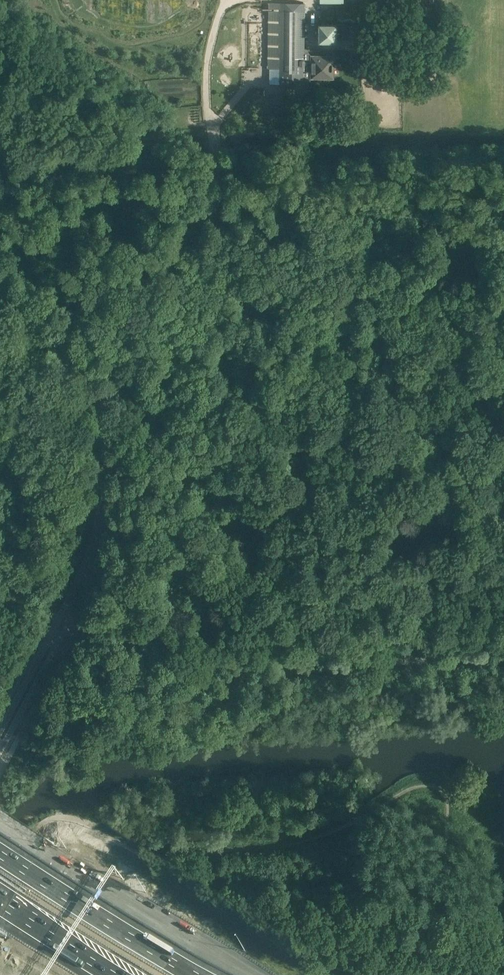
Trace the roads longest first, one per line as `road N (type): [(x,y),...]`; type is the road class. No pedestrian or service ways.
road 1 (tertiary): [(0,732),(86,565),(99,531),(105,462),(95,403),(75,365),(51,326),(0,276)]
road 2 (motorway): [(206,974),(0,847)]
road 3 (motorway): [(0,903),(113,974)]

